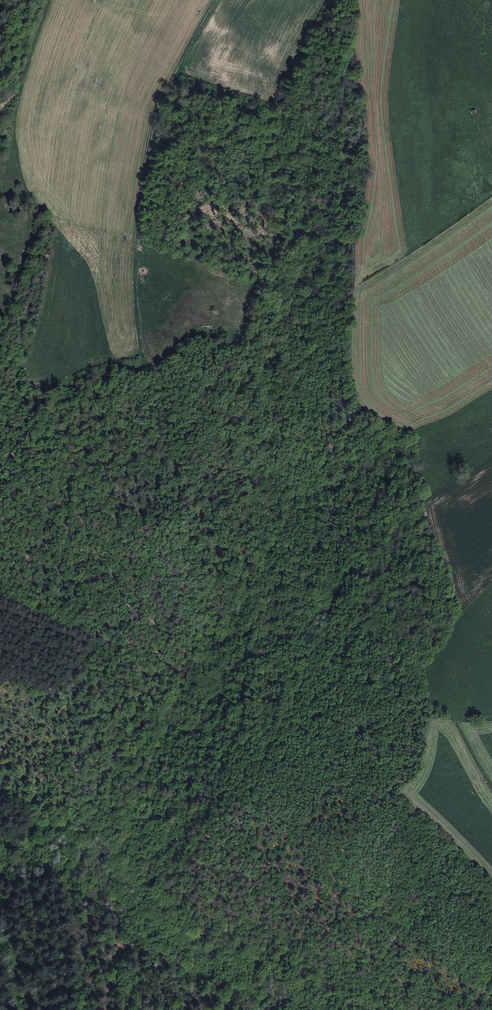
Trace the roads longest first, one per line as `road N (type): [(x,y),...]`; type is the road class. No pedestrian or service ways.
road 1 (track): [(0,868),(77,870),(104,886),(170,962),(246,991),(269,1009)]
road 2 (track): [(137,239),(153,127),(214,0)]

